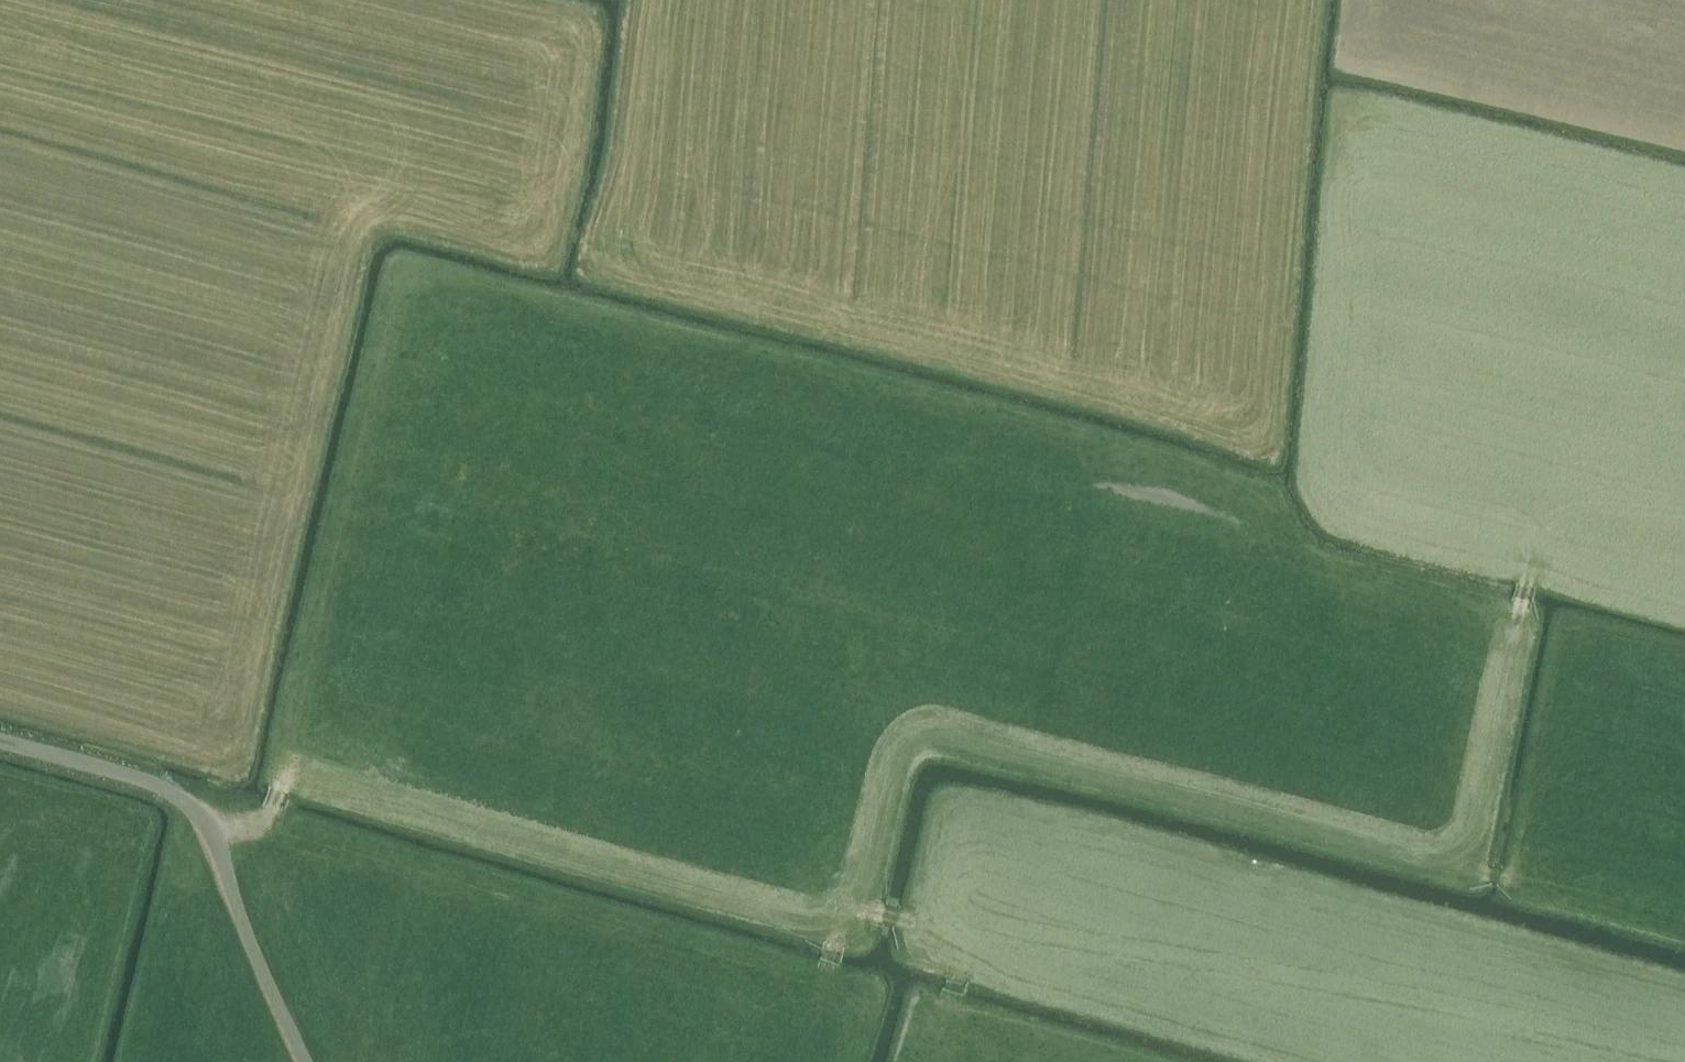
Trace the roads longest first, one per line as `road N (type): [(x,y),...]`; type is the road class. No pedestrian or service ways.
road 1 (track): [(306,1061),(250,942),(212,834),(194,808),(138,778),(0,740)]

